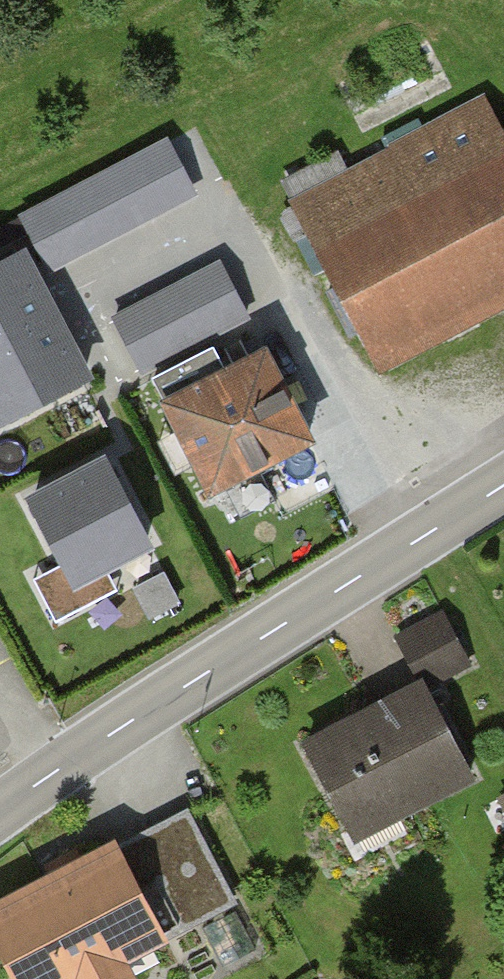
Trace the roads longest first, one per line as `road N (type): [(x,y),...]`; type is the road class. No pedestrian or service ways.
road 1 (tertiary): [(0,812),(503,484)]

